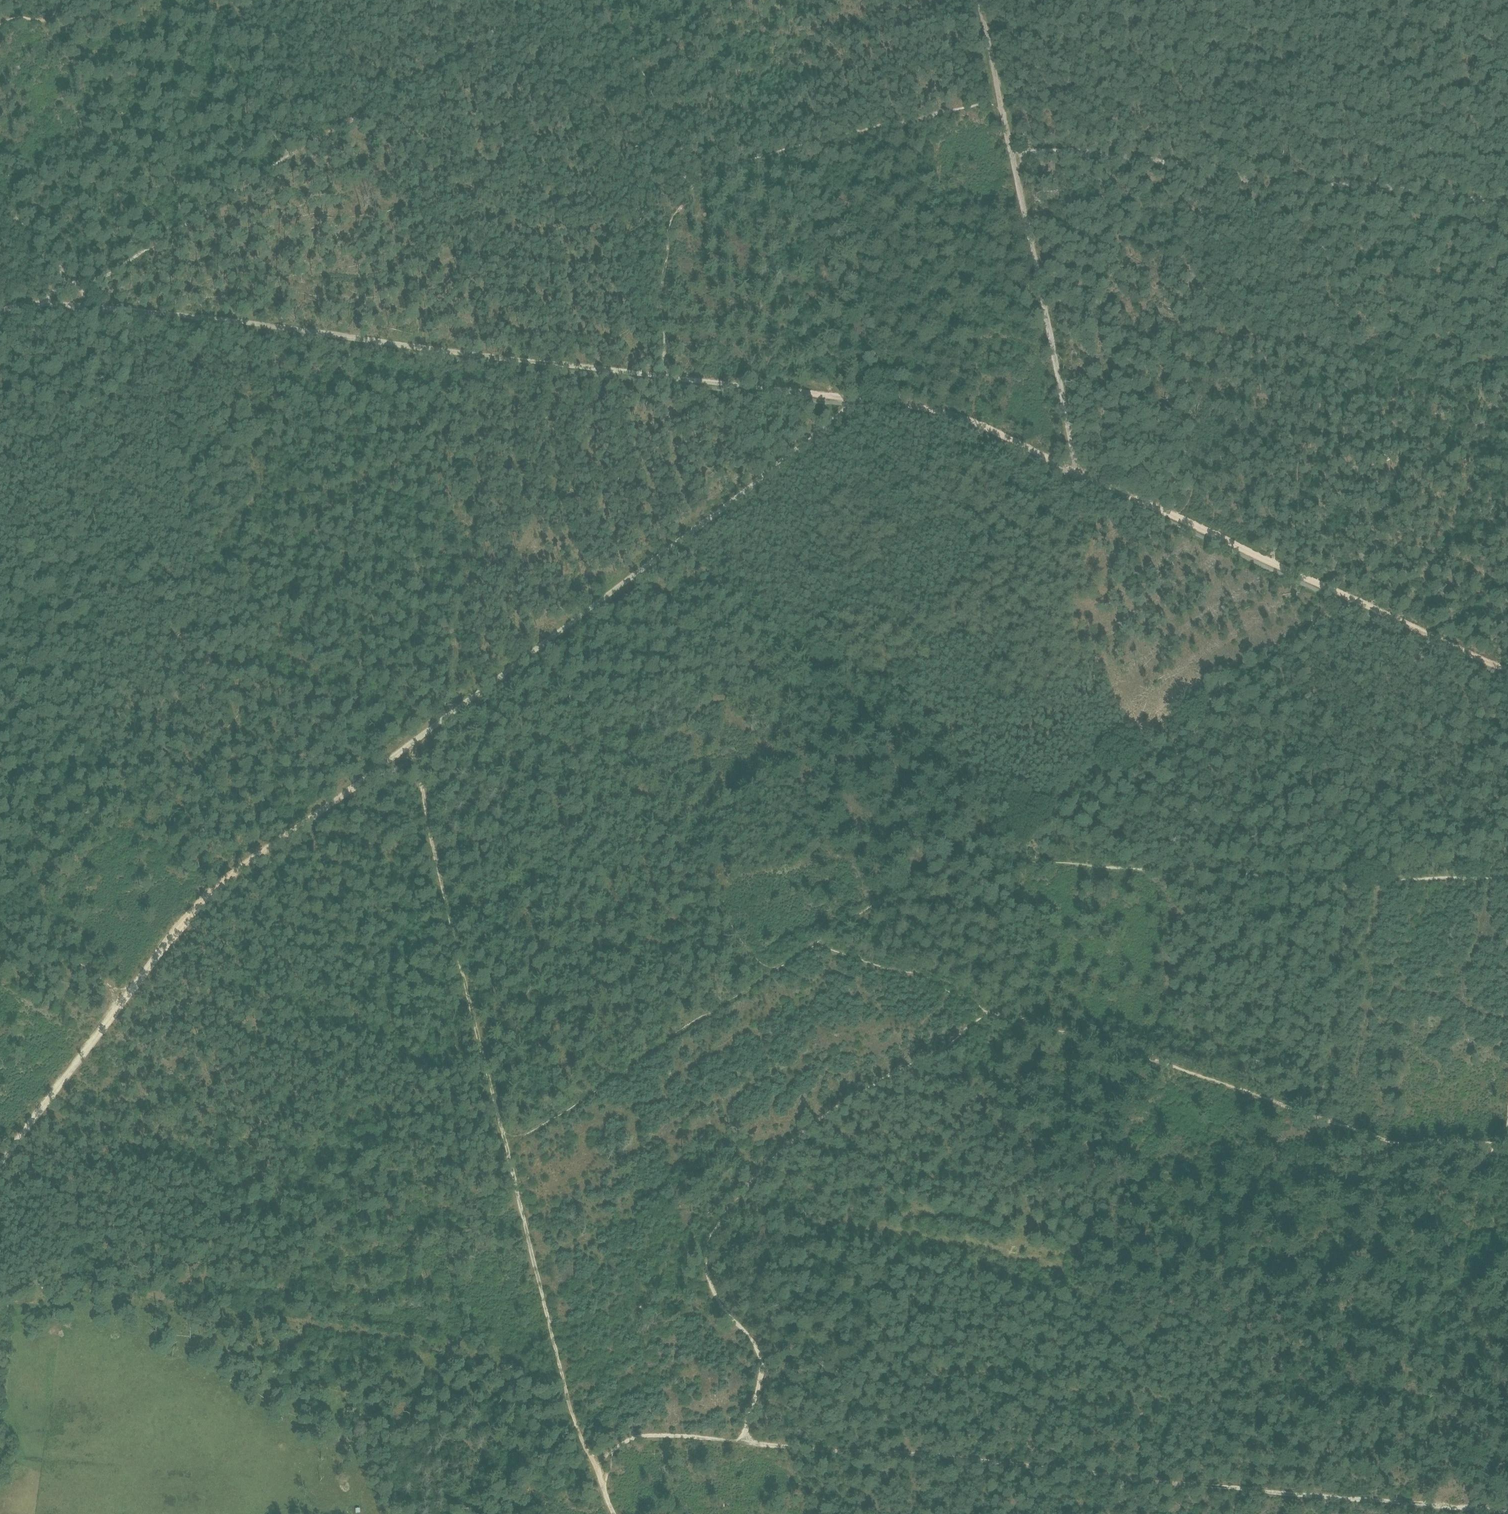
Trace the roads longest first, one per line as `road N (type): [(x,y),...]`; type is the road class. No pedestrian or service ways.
road 1 (track): [(1507,669),(937,412),(105,308)]
road 2 (track): [(0,1159),(208,896),(859,399)]
road 3 (track): [(743,1441),(1507,1512)]
road 4 (track): [(595,1462),(572,1413),(413,741)]
road 5 (track): [(978,0),(1072,476)]
road 6 (track): [(769,974),(535,650)]
road 7 (track): [(743,1441),(641,1436),(595,1462)]

